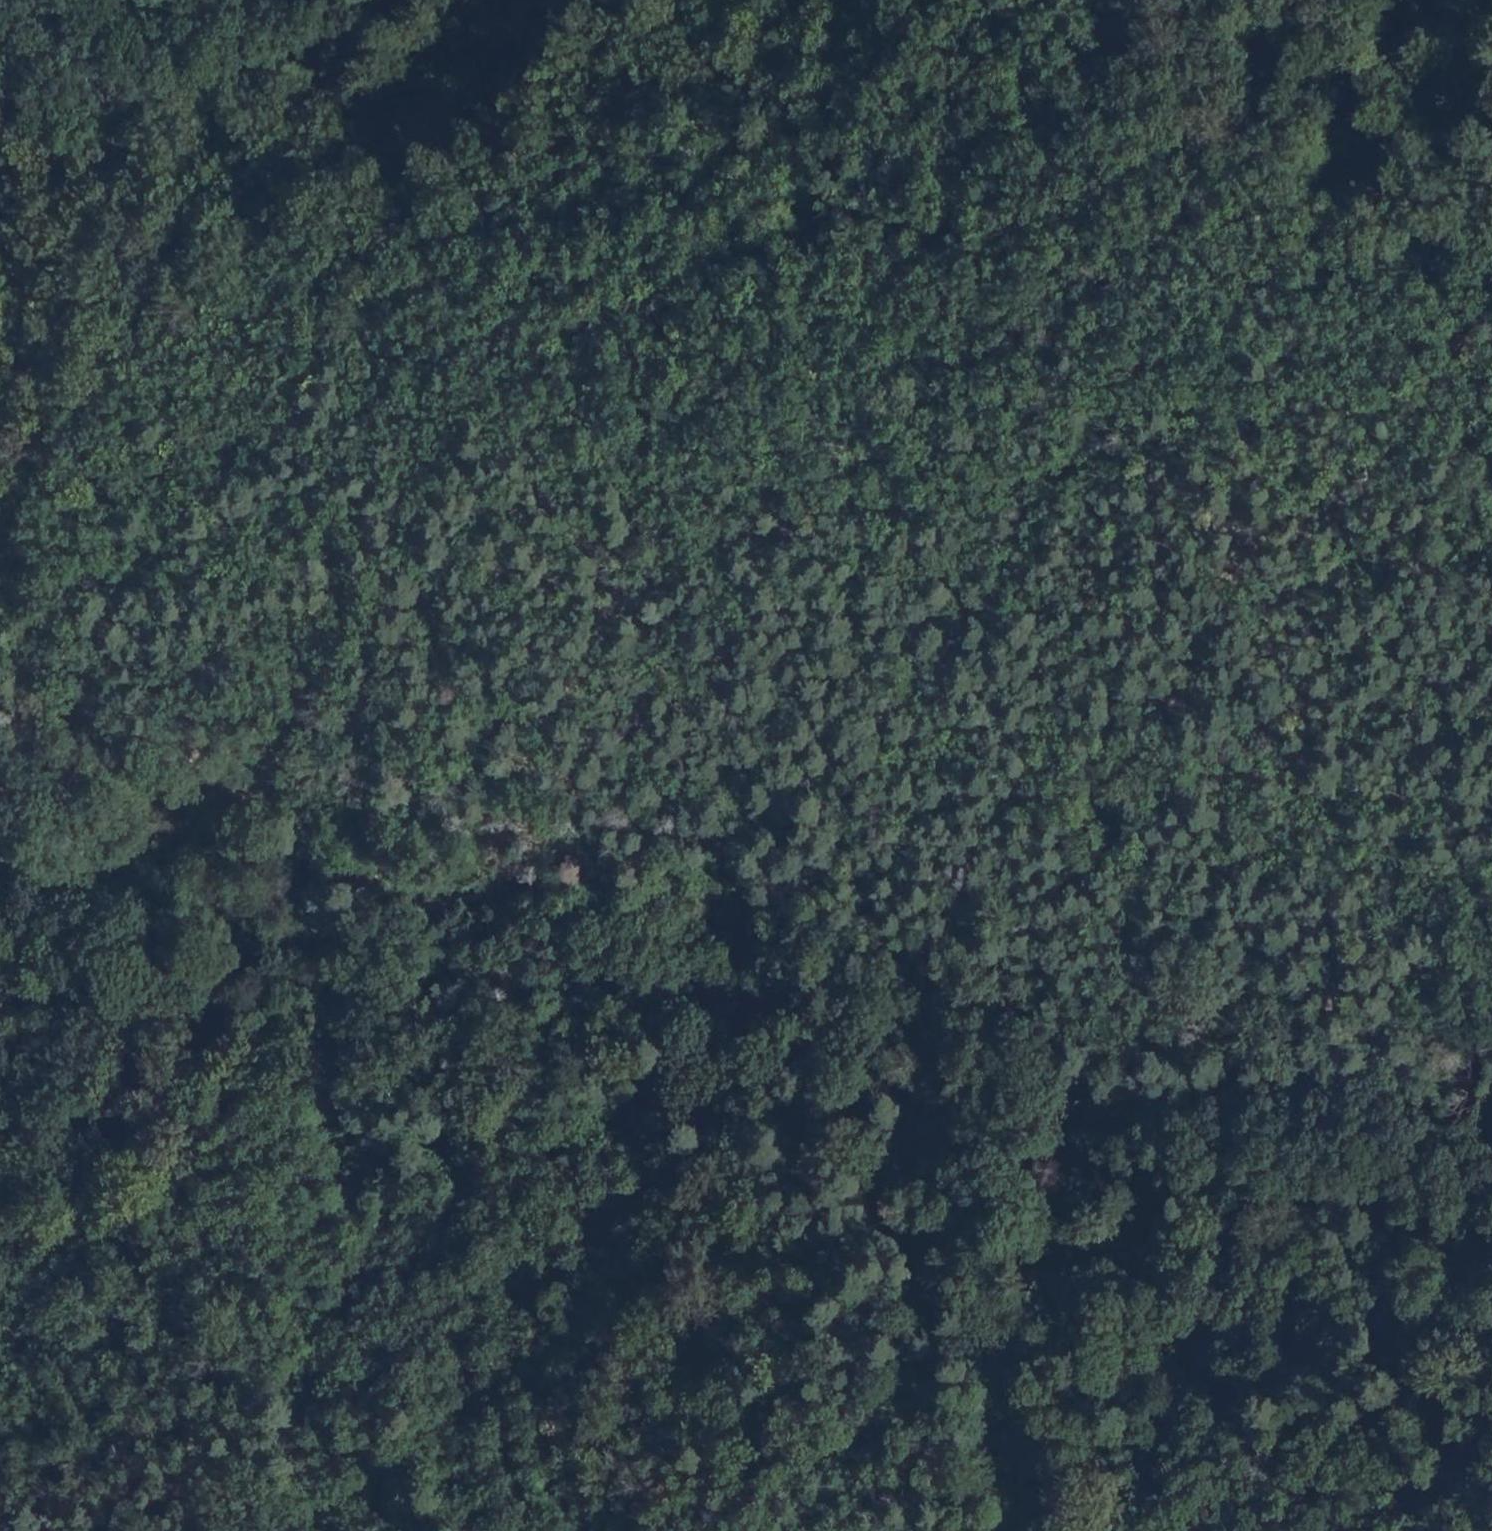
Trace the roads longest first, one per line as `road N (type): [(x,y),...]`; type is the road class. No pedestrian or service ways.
road 1 (track): [(0,1184),(156,1142),(311,1084),(399,1019),(428,973),(435,935),(425,898),(198,755),(44,601),(43,533),(60,461),(158,354),(242,281),(425,158),(634,0)]

